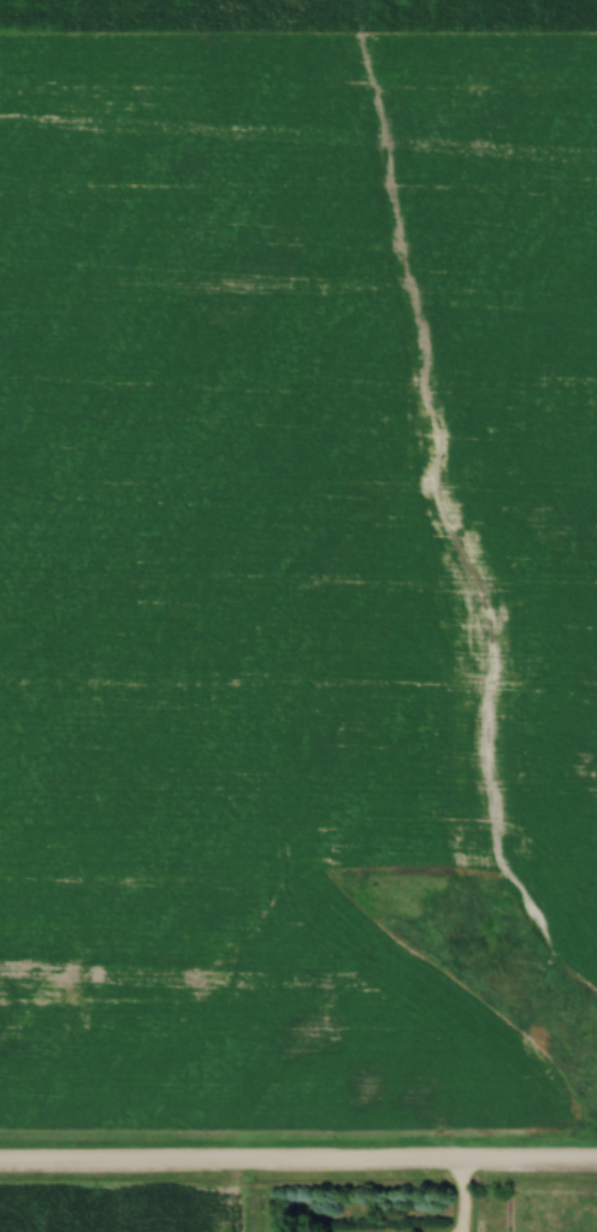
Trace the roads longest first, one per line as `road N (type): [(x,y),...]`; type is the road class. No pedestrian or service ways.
road 1 (tertiary): [(596,1164),(0,1162)]

